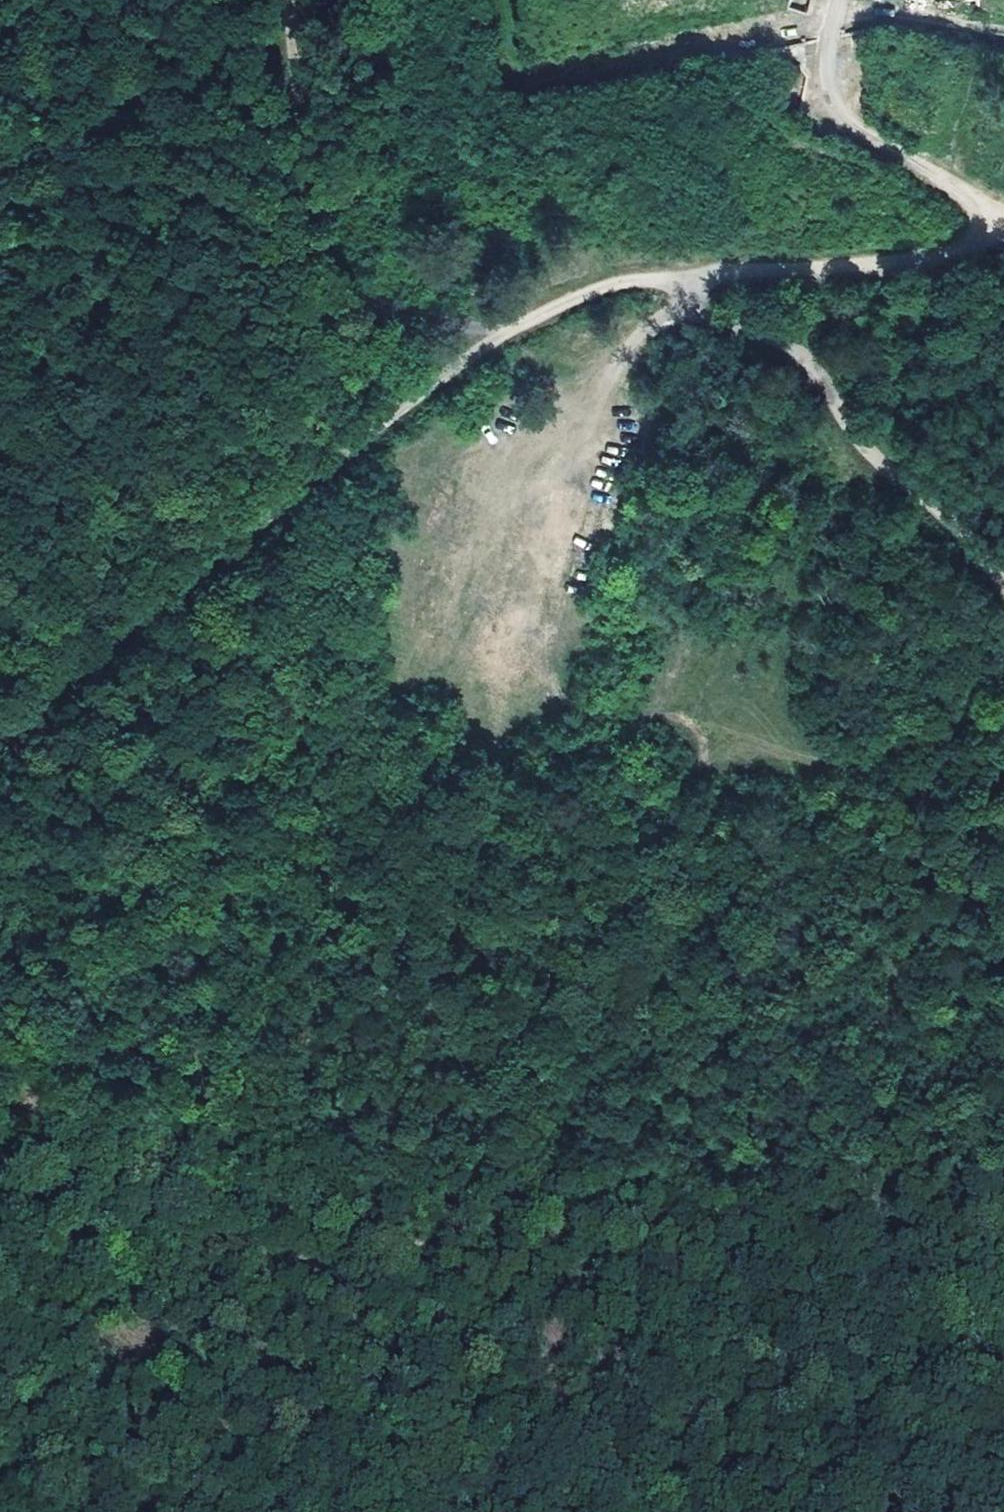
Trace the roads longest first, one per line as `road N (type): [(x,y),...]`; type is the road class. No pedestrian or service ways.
road 1 (track): [(841,415),(661,685),(583,847),(363,1462)]
road 2 (track): [(0,731),(473,350),(618,287),(825,273),(943,253),(1003,229)]
road 3 (track): [(16,716),(363,1462)]
road 4 (track): [(363,1462),(422,1461),(468,1433),(529,1420),(631,1354),(1003,1192)]
road 5 (track): [(612,374),(571,373),(522,328),(472,329),(386,308),(324,265),(303,151),(289,0)]
road 6 (track): [(598,410),(614,506),(580,639),(526,715),(530,767),(583,847)]
road 7 (track): [(1003,586),(949,507),(886,466),(841,415),(813,354),(782,329),(699,318),(674,283)]
road 8 (track): [(1003,215),(908,163),(846,113),(833,60),(842,0)]
road 9 (track): [(0,14),(22,65),(36,152),(19,245),(0,286)]
road 10 (track): [(1003,1326),(956,1420),(964,1511)]

